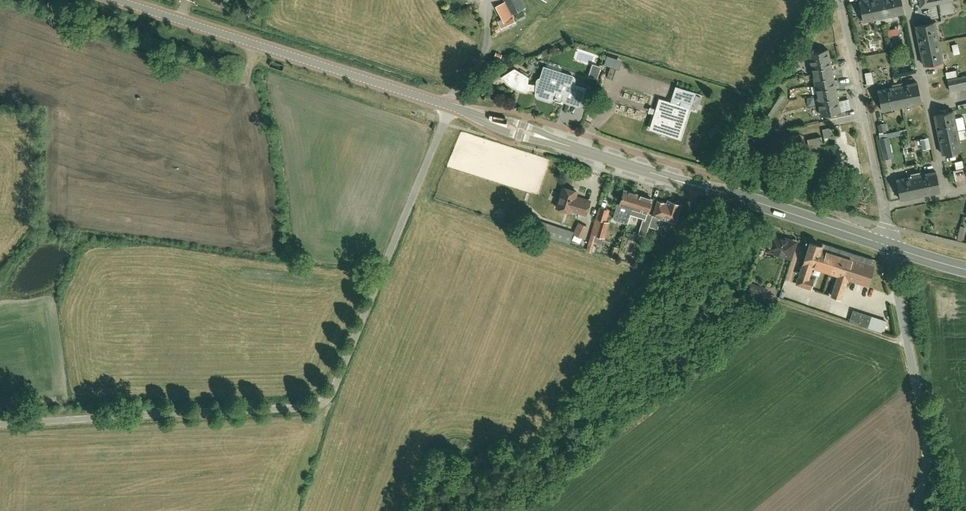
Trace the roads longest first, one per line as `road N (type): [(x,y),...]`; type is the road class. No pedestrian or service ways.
road 1 (unclassified): [(450,106),(321,401),(0,424)]
road 2 (tertiary): [(450,106),(120,0)]
road 3 (unclassified): [(890,246),(926,458),(913,510)]
road 4 (residential): [(885,207),(949,195),(905,0)]
road 5 (residential): [(885,207),(842,0)]
road 6 (secondary): [(890,246),(707,188)]
road 7 (tertiary): [(460,110),(508,133),(592,153)]
road 8 (tertiary): [(592,153),(460,110)]
road 9 (tertiary): [(707,188),(592,153)]

